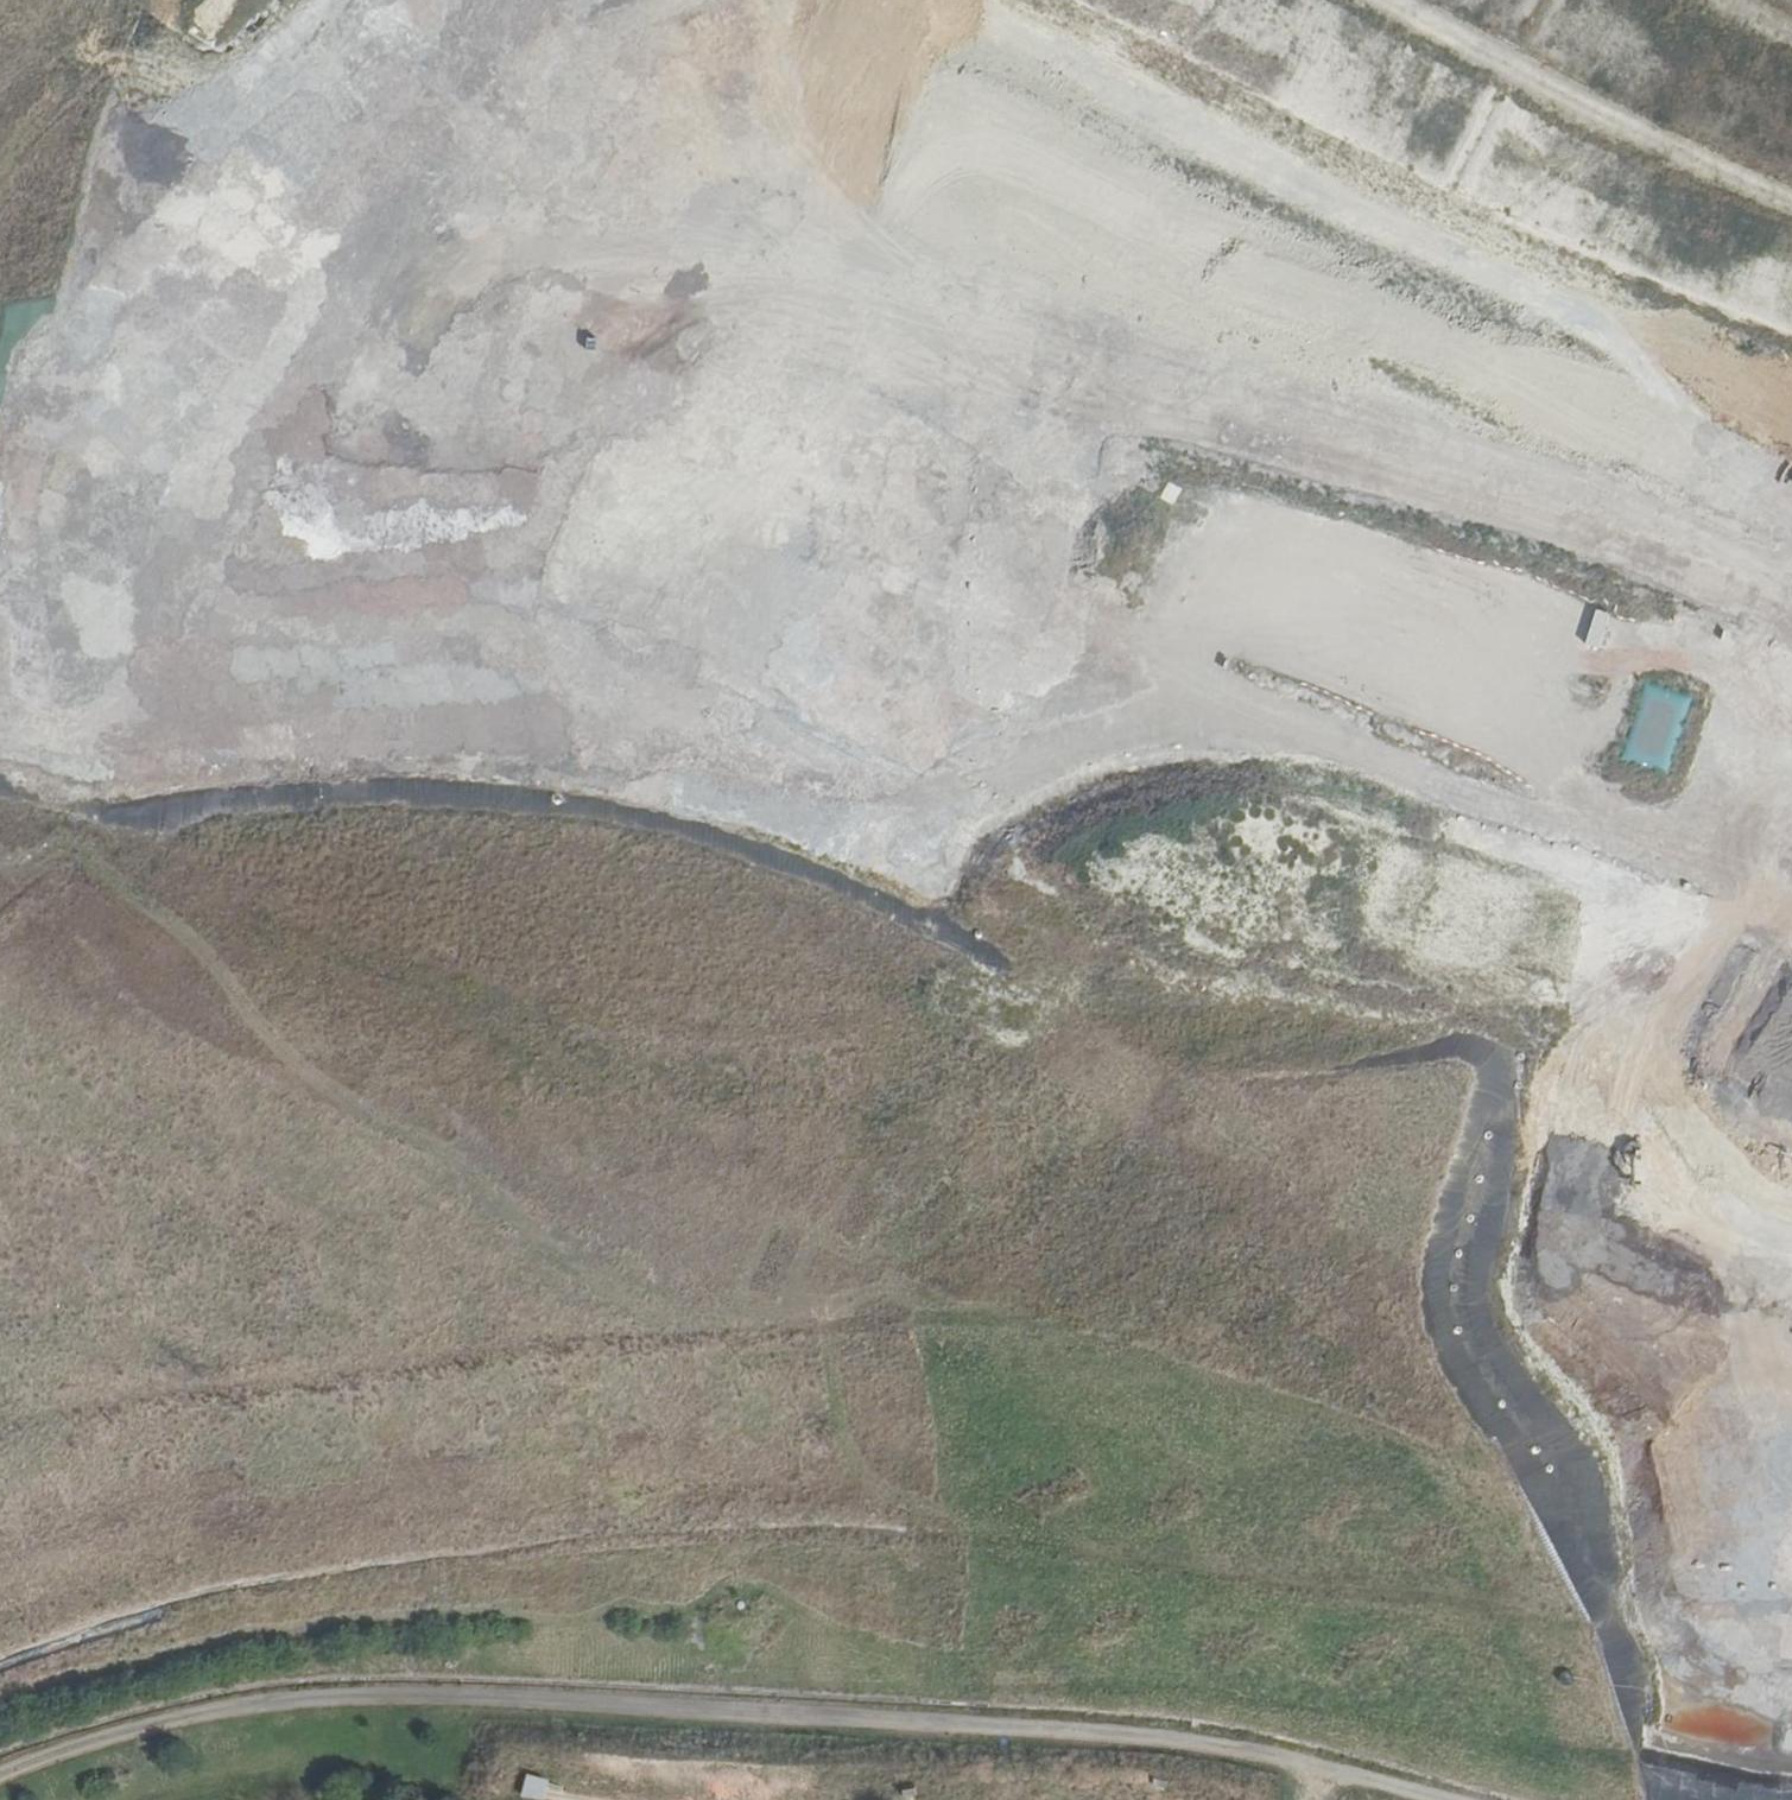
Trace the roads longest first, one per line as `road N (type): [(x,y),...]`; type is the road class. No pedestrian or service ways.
road 1 (track): [(1791,925),(1518,821),(1318,732),(1174,717),(1075,740),(934,806),(852,816),(483,744),(375,660),(397,609)]
road 2 (track): [(453,1150),(378,1119),(295,1064),(184,928),(69,843),(0,861)]
road 3 (track): [(0,167),(101,53),(130,0)]

